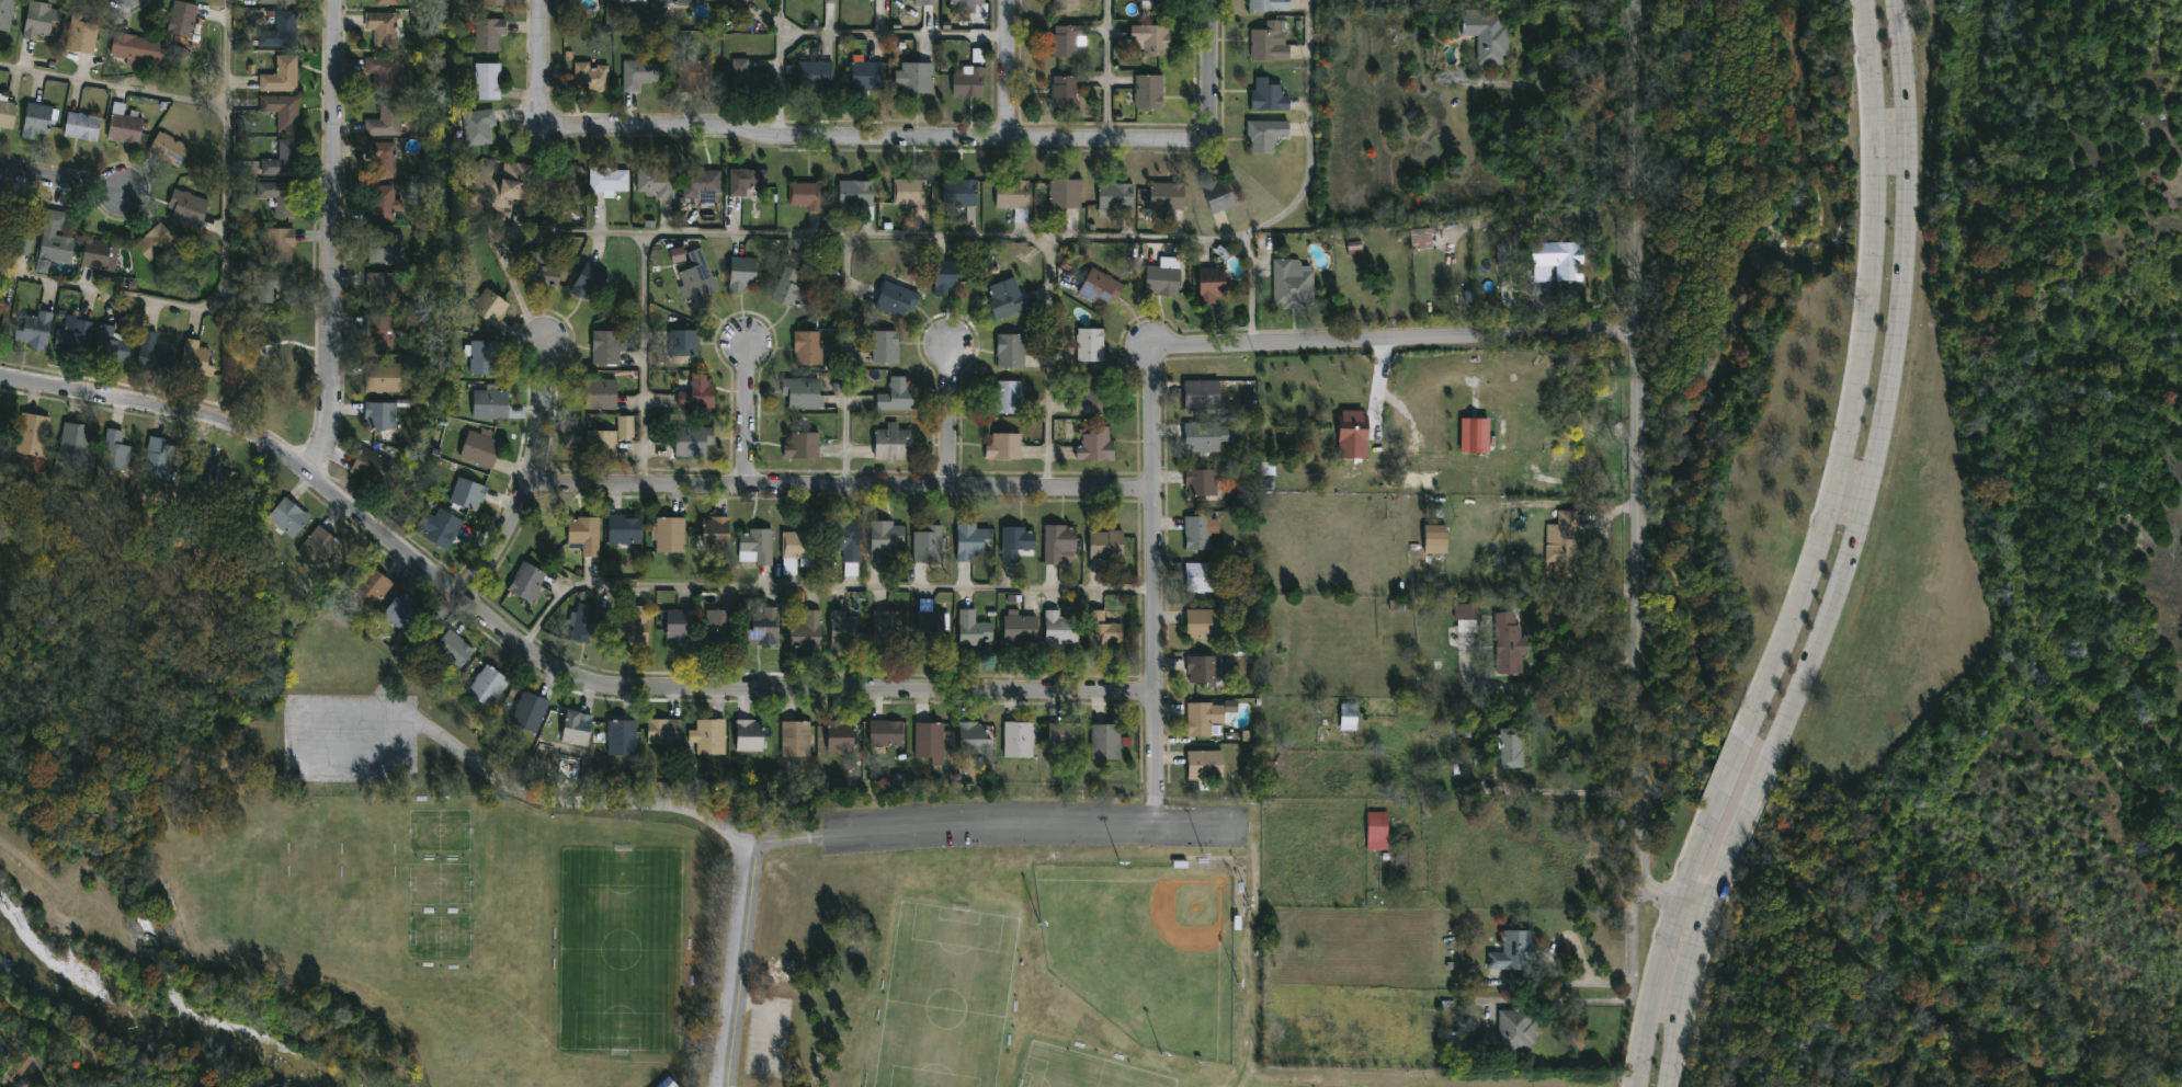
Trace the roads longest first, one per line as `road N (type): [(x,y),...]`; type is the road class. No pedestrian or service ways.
road 1 (residential): [(0,381),(187,415),(266,446),(458,592),(561,687),(604,702),(1155,705)]
road 2 (residential): [(1632,0),(1643,888),(1715,907)]
road 3 (residential): [(458,592),(394,677),(393,703),(527,802),(667,814),(749,847),(755,879),(734,1086)]
road 4 (secondary): [(1791,714),(1860,525),(1898,331),(1909,149),(1896,0)]
road 5 (secondary): [(1866,0),(1876,149),(1857,388),(1808,584),(1761,699)]
road 6 (residential): [(1211,134),(1192,147),(781,147),(735,135),(572,131),(546,118),(541,102)]
road 7 (residential): [(526,477),(704,485),(1156,485)]
road 8 (residential): [(309,474),(331,422),(334,0)]
road 9 (residential): [(1166,353),(1635,329)]
road 10 (residential): [(1166,353),(1153,385),(1156,798)]
road 11 (secondary): [(1718,800),(1652,996),(1636,1086)]
road 12 (secondary): [(1670,1086),(1685,1002),(1748,820)]
road 13 (residential): [(544,345),(526,477),(493,548),(458,592)]
road 14 (residential): [(1005,144),(1006,0)]
road 15 (residential): [(945,485),(950,346)]
road 16 (residential): [(746,483),(747,345)]
road 17 (residential): [(1211,0),(1211,134)]
road 18 (residential): [(0,174),(122,195)]

